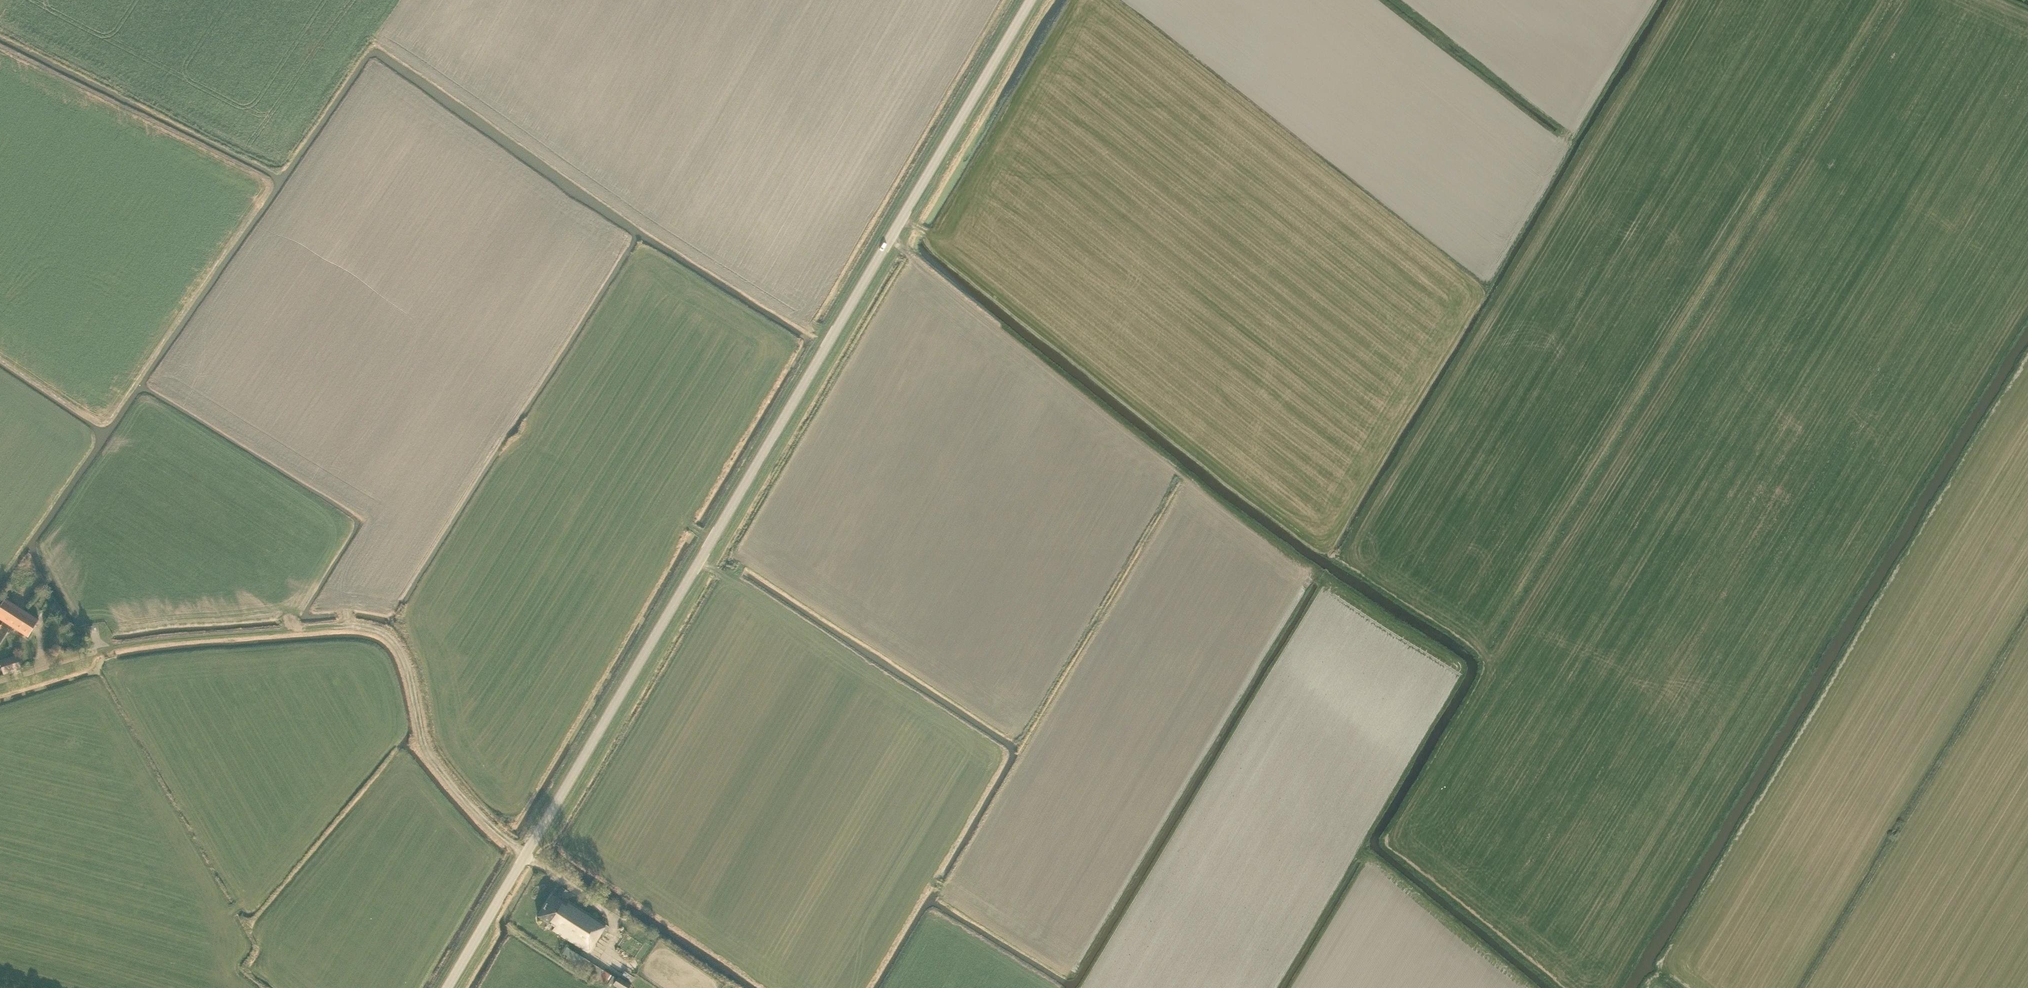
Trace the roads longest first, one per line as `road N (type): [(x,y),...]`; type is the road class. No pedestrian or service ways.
road 1 (tertiary): [(447,987),(1031,0)]
road 2 (track): [(95,652),(351,626),(386,634),(407,667),(429,756),(526,855)]

